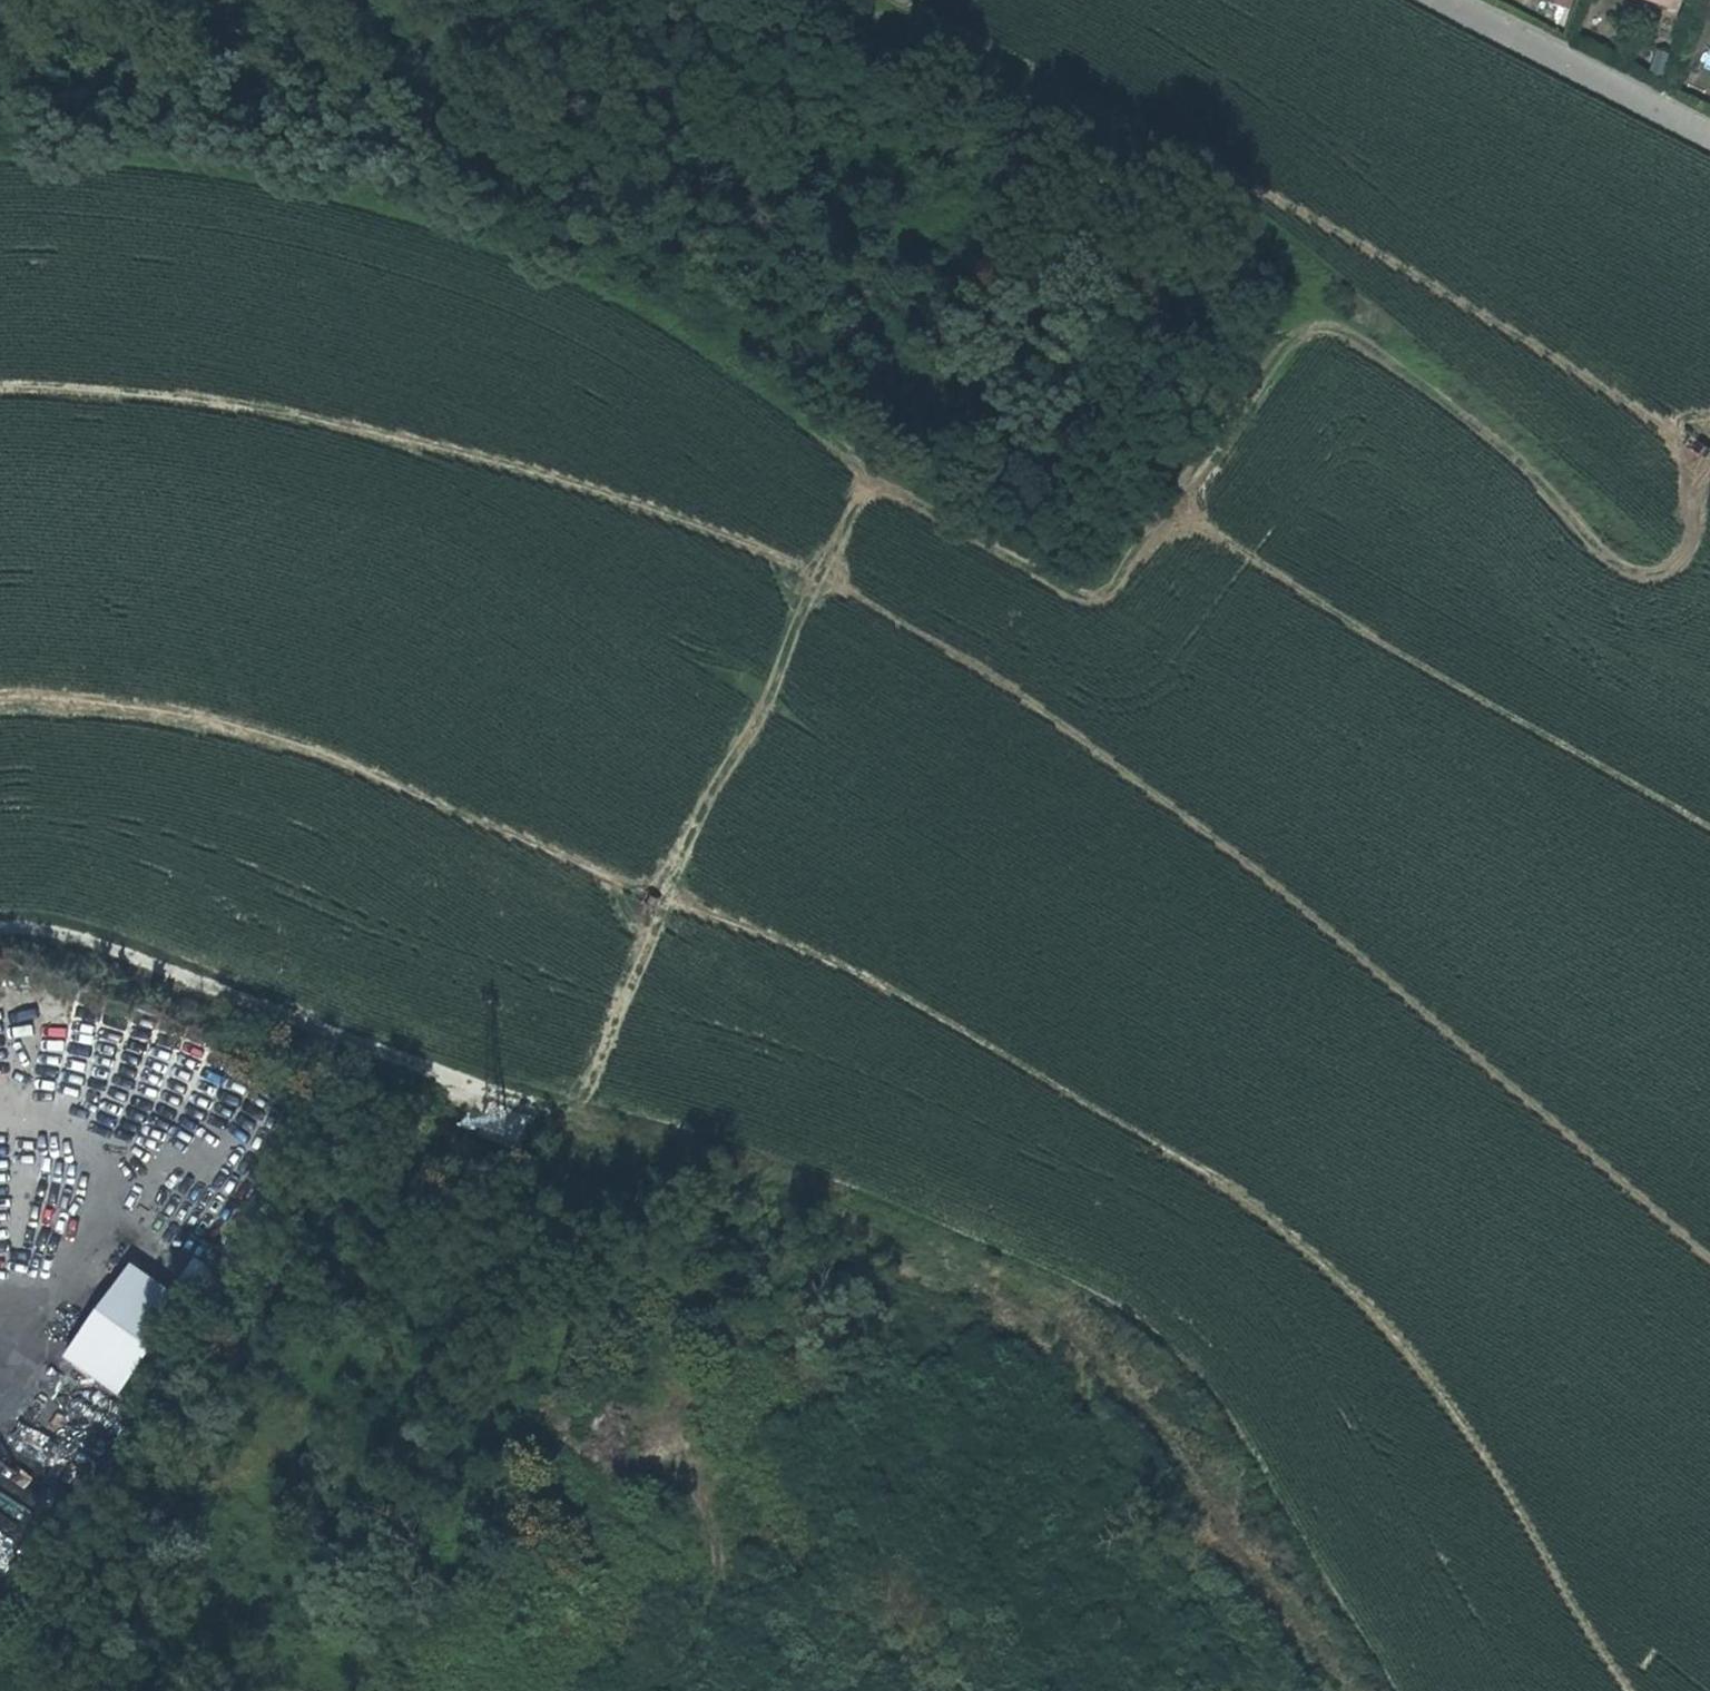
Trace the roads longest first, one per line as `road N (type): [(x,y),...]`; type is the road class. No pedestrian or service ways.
road 1 (unclassified): [(0,934),(27,930),(104,942),(591,1149)]
road 2 (residential): [(1443,0),(1709,136)]

